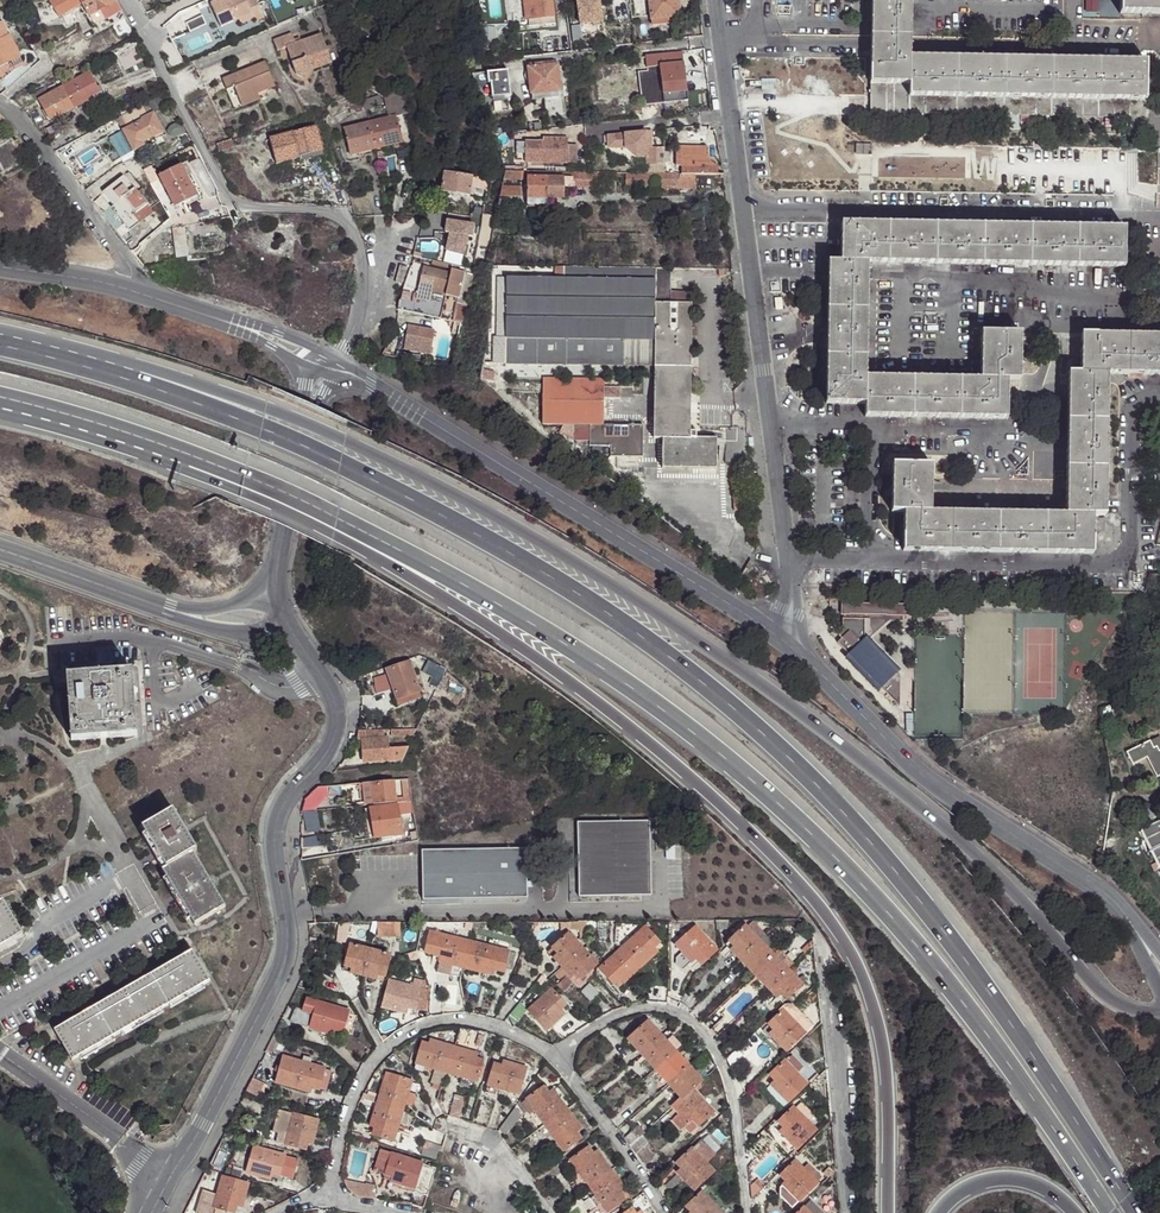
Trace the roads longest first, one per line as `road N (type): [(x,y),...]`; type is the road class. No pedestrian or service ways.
road 1 (motorway): [(1132,1212),(935,922),(841,812),(648,643),(551,578),(262,431),(151,387),(0,348)]
road 2 (motorway): [(1159,1015),(1111,998),(1030,906),(919,804),(691,635),(550,546),(268,409),(116,358),(0,336)]
road 3 (motorway): [(179,451),(432,567),(634,689),(726,759),(900,926),(1013,1069),(1107,1212)]
road 4 (motorway): [(179,451),(187,472),(432,590),(547,664),(706,790),(797,881),(844,944),(875,1006),(887,1075),(889,1212)]
road 5 (unclassified): [(289,627),(331,690),(335,735),(277,820),(288,943),(281,971),(168,1180)]
road 6 (residential): [(334,368),(804,652)]
road 7 (residential): [(334,368),(360,297),(353,230),(326,212),(246,206),(228,197),(122,0)]
road 8 (unclassified): [(804,652),(937,788),(1082,880),(1129,919)]
road 9 (residential): [(884,562),(1114,563),(1128,554),(1132,416),(1139,403),(1159,394)]
road 10 (residential): [(771,423),(723,33)]
road 11 (residential): [(747,1212),(730,1087),(693,1025),(659,1009),(627,1012),(556,1057)]
road 12 (residential): [(556,1057),(484,1023),(445,1022),(408,1033),(376,1058),(358,1090),(331,1197)]
road 13 (residential): [(846,1212),(823,960)]
road 14 (residential): [(130,289),(130,265),(0,105)]
road 15 (unclassified): [(334,368),(313,407),(275,580)]
road 16 (residential): [(130,289),(274,338),(334,368)]
road 17 (unclassified): [(168,1180),(0,1054)]
road 18 (residential): [(661,1212),(556,1057)]
road 19 (motorway): [(0,398),(179,451)]
road 20 (unclassified): [(0,549),(154,604)]
road 21 (motorway): [(938,1212),(966,1186),(996,1178),(1033,1184),(1073,1212)]
road 22 (unclassified): [(154,604),(245,634),(289,627)]
road 23 (residential): [(788,561),(771,423)]
road 24 (residential): [(884,562),(870,533),(872,430)]
road 25 (residential): [(0,267),(130,289)]
road 26 (unclassified): [(275,580),(226,604),(154,604)]

